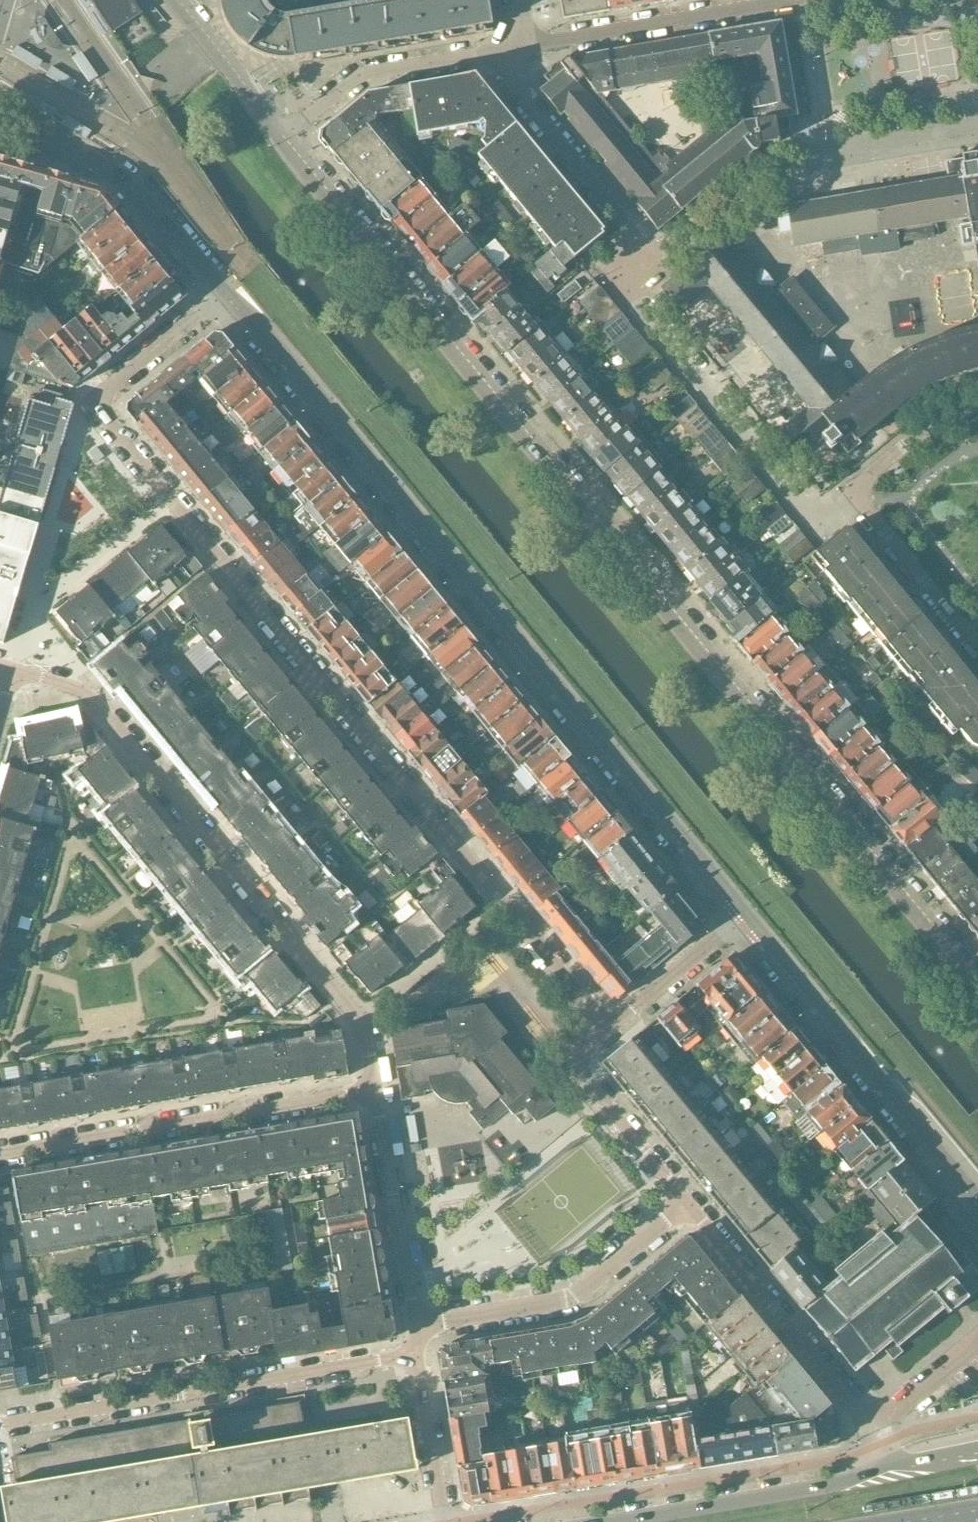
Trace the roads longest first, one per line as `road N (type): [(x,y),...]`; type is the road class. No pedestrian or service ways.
road 1 (tertiary): [(977,992),(280,142)]
road 2 (residential): [(606,1029),(97,411),(100,395),(224,290)]
road 3 (tertiary): [(224,290),(747,914)]
road 4 (residential): [(372,1088),(356,1012),(88,694),(14,674)]
road 5 (residential): [(0,1427),(417,1356)]
road 6 (residential): [(0,1153),(372,1088)]
road 7 (tertiary): [(747,914),(977,1204)]
road 8 (residential): [(635,259),(627,286),(821,521),(844,497)]
road 9 (residential): [(414,1328),(574,1301),(688,1205)]
road 10 (tertiary): [(0,103),(137,188),(224,290)]
road 11 (residential): [(870,1423),(688,1205)]
road 12 (primary): [(890,1468),(819,1488),(614,1521)]
road 13 (residential): [(799,0),(523,45)]
road 14 (residential): [(508,49),(362,74),(280,142)]
road 15 (residential): [(508,49),(516,84),(626,222),(635,259)]
road 16 (residential): [(372,1088),(414,1328)]
road 17 (residential): [(688,1205),(582,1073),(582,1049),(606,1029)]
road 18 (residential): [(844,497),(977,647)]
road 19 (residential): [(635,259),(671,257),(795,155)]
road 20 (residential): [(606,1029),(747,914)]
road 21 (tertiary): [(280,142),(172,0)]
road 22 (residential): [(417,1356),(446,1521)]
road 23 (residential): [(844,497),(940,416),(977,406)]
road 24 (residential): [(870,1423),(977,1340)]

